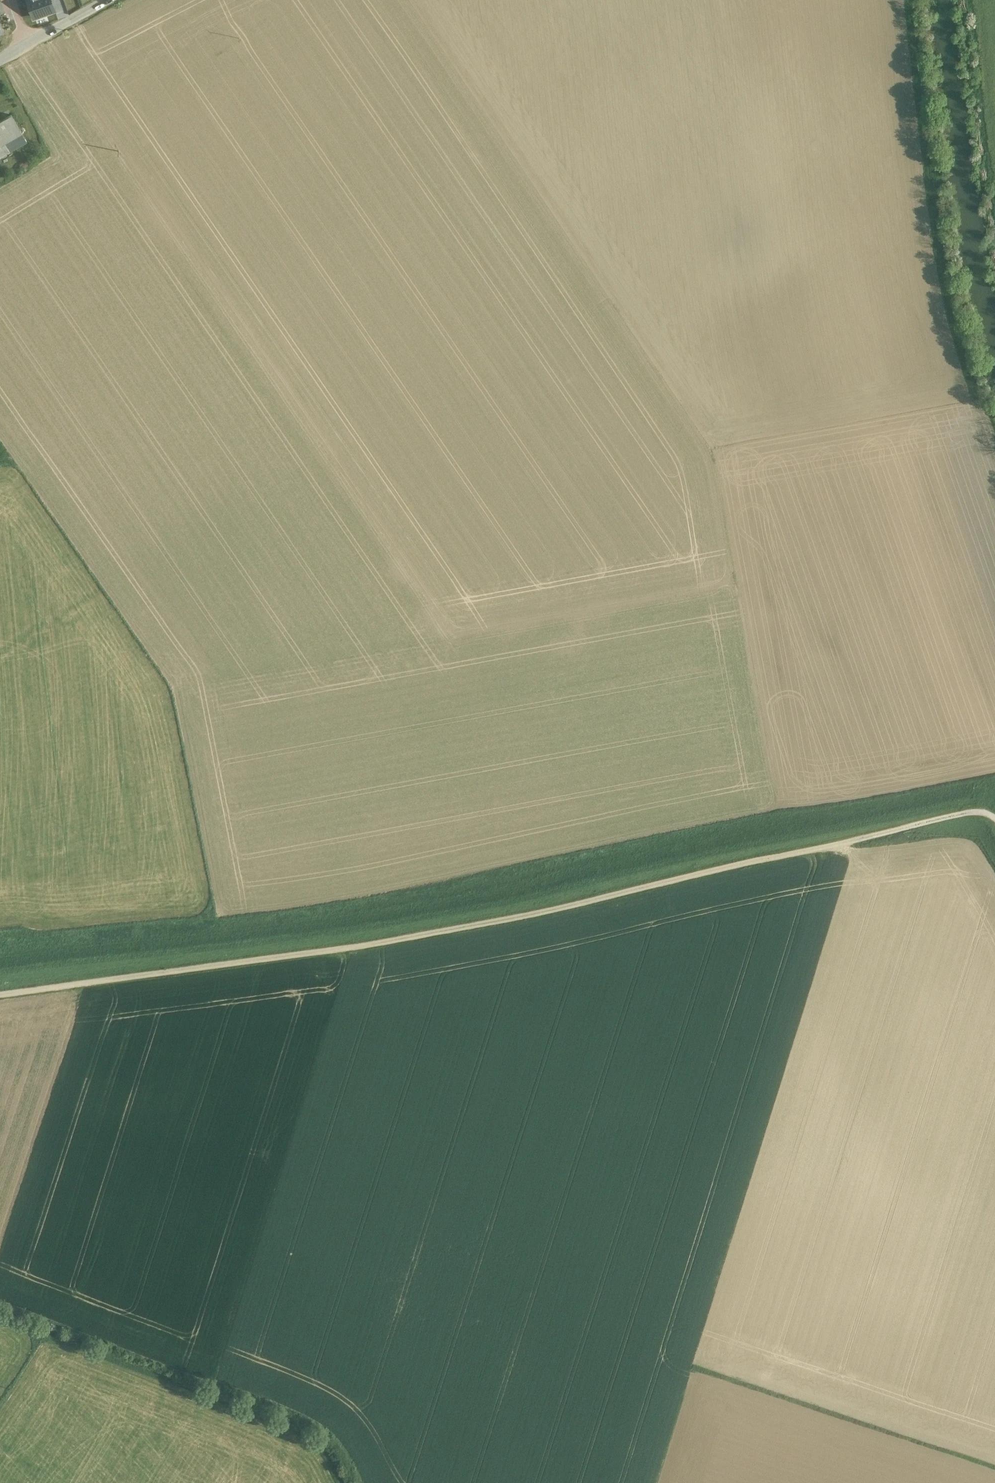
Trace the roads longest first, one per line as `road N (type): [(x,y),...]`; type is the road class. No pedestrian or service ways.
road 1 (track): [(994,813),(965,809),(863,841),(363,946),(0,995)]

